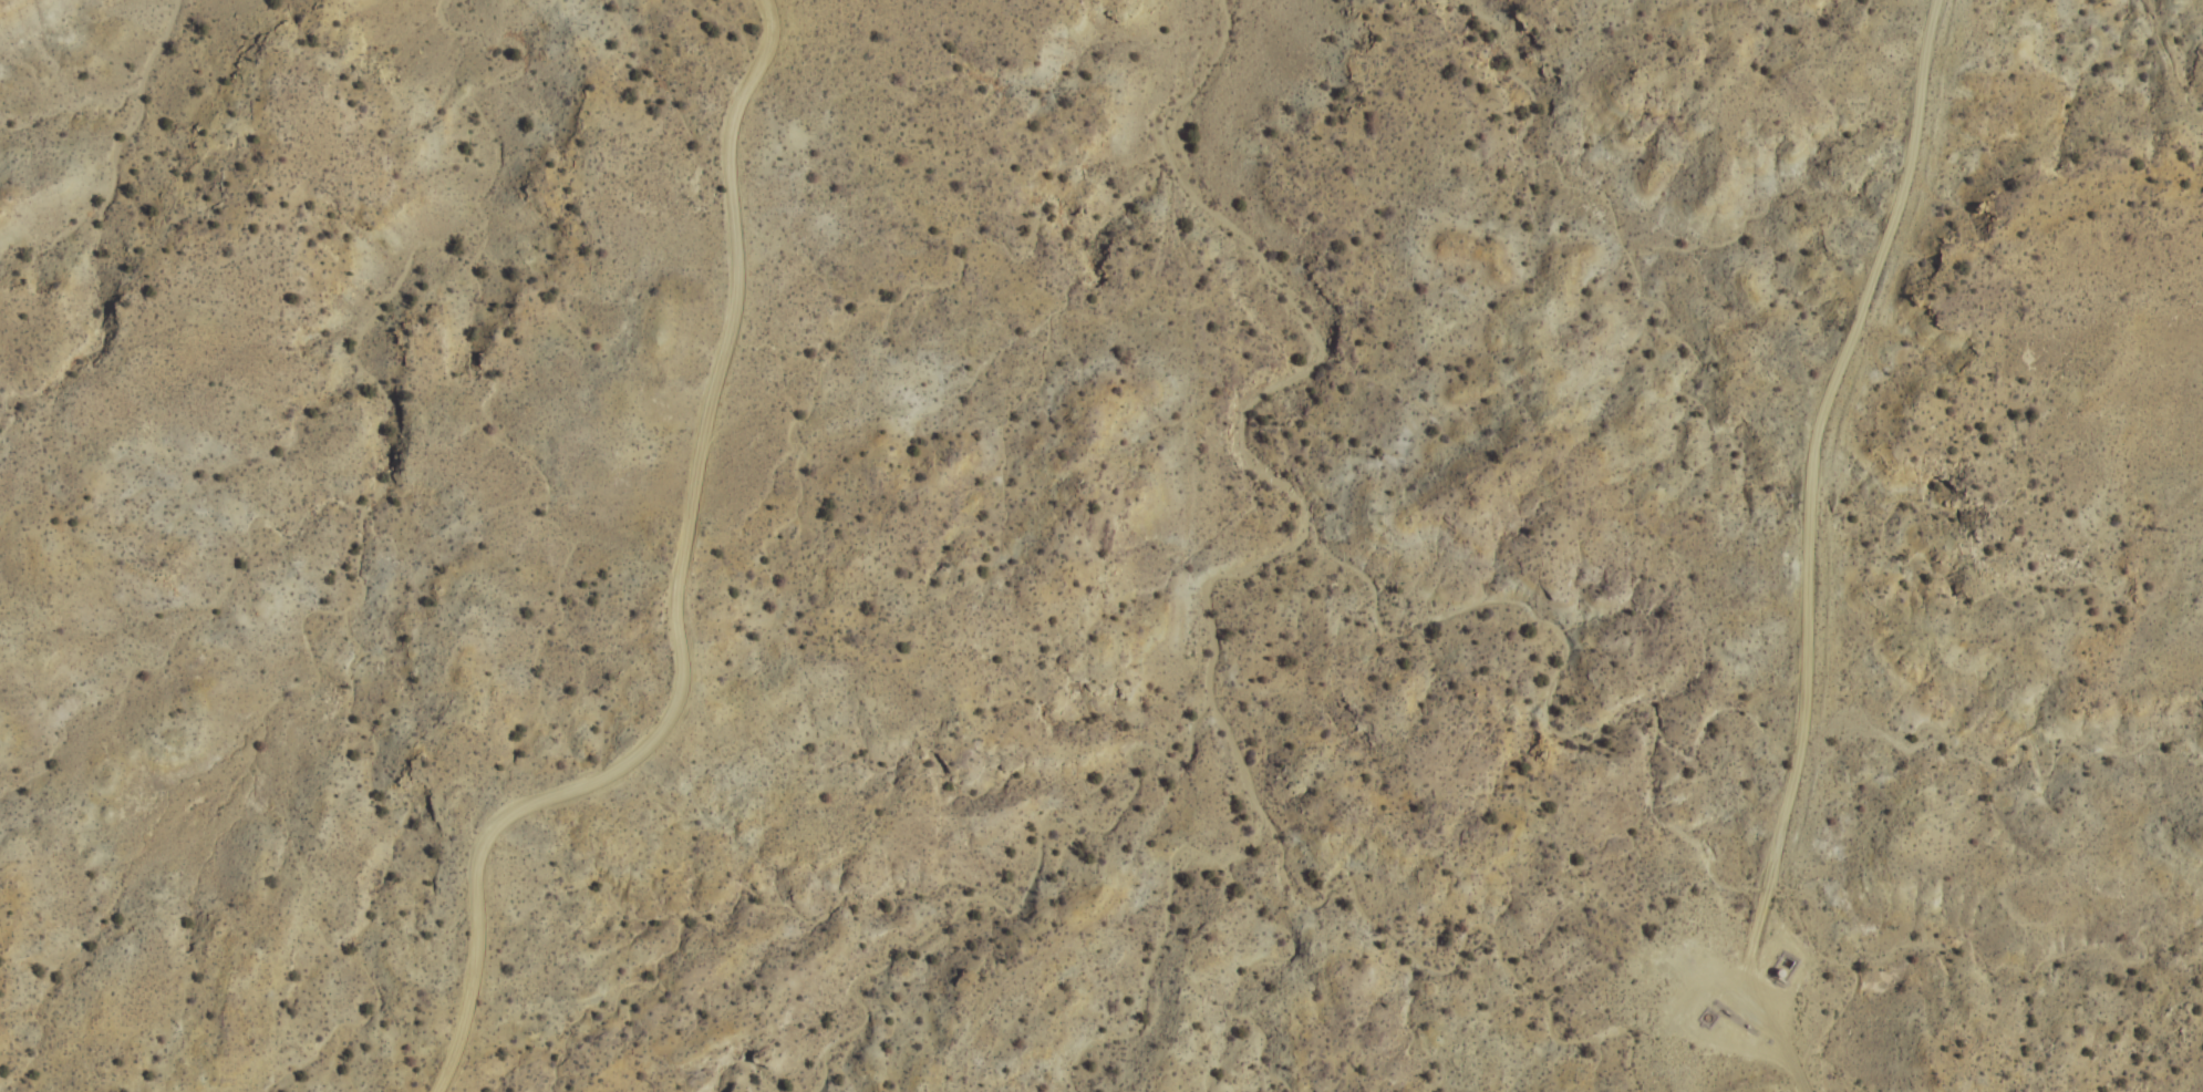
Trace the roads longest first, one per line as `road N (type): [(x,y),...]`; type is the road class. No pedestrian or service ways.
road 1 (residential): [(769,0),(773,41),(734,131),(738,300),(707,413),(678,586),(683,698),(642,751),(613,772),(537,799),(495,830),(477,877),(473,1000),(439,1091)]

